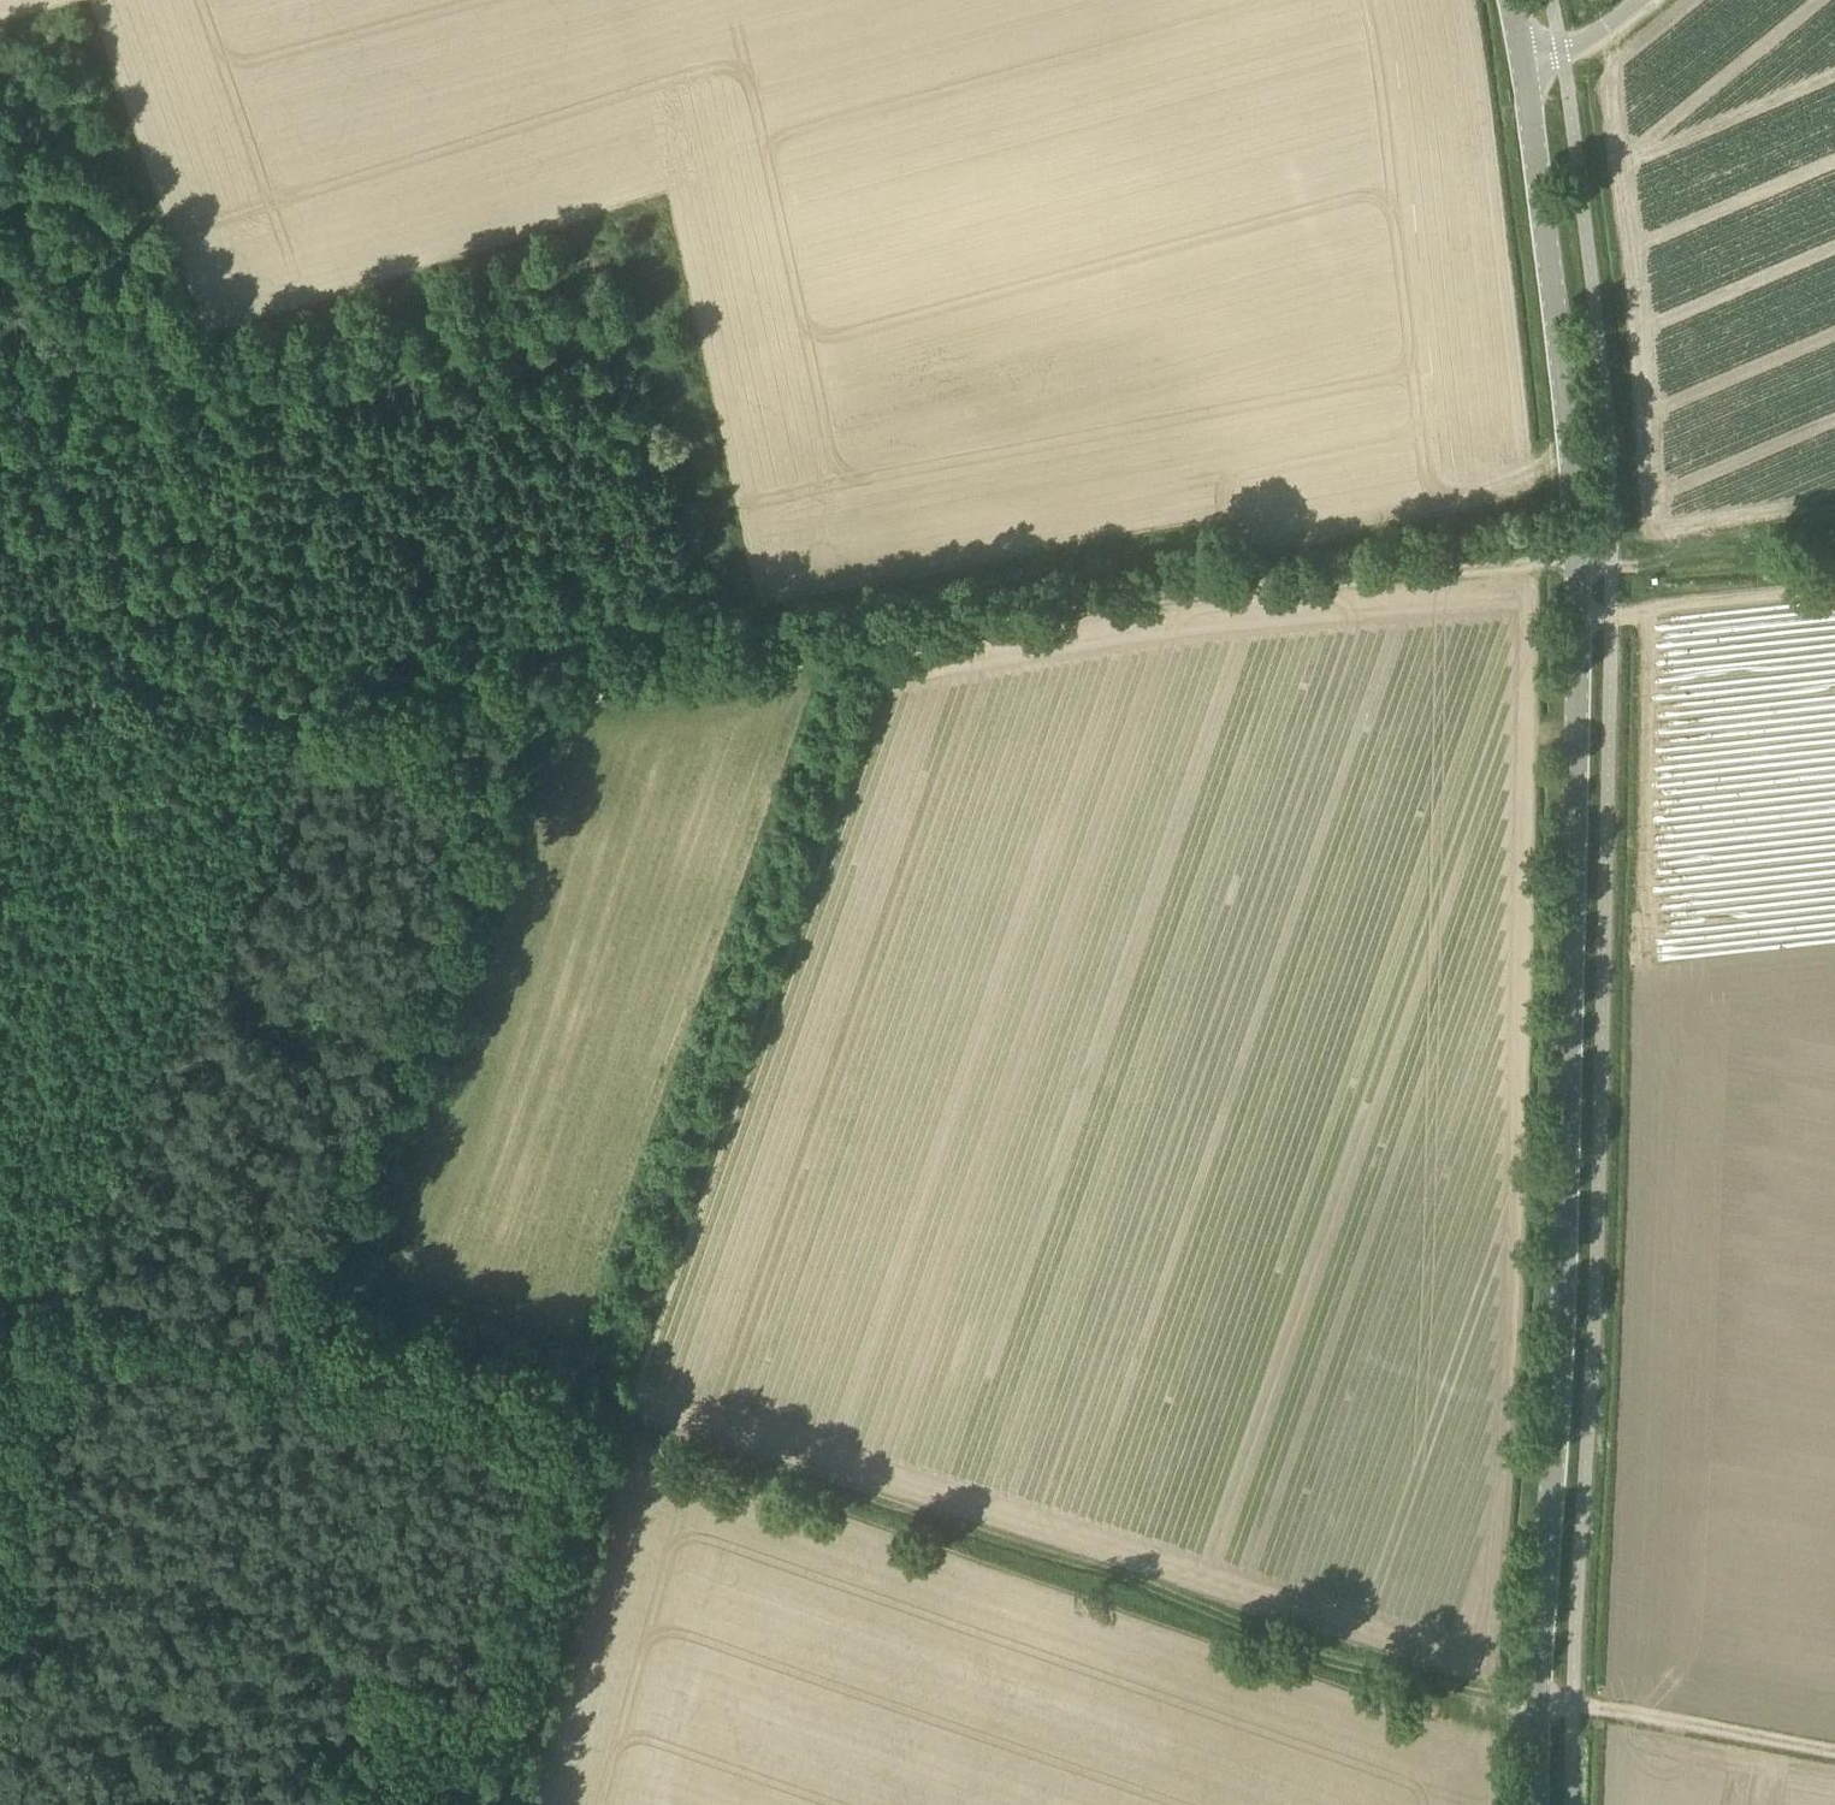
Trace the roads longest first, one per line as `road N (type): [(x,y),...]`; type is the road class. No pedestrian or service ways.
road 1 (tertiary): [(1533,1804),(1533,1690),(1557,1414),(1573,921),(1574,556),(1523,66)]
road 2 (track): [(0,726),(646,689),(1112,609),(1574,556)]
road 3 (track): [(0,1291),(589,1420),(1533,1690)]
road 4 (track): [(1834,1744),(1571,1695)]
road 5 (unclassified): [(1523,66),(1562,51),(1629,0)]

